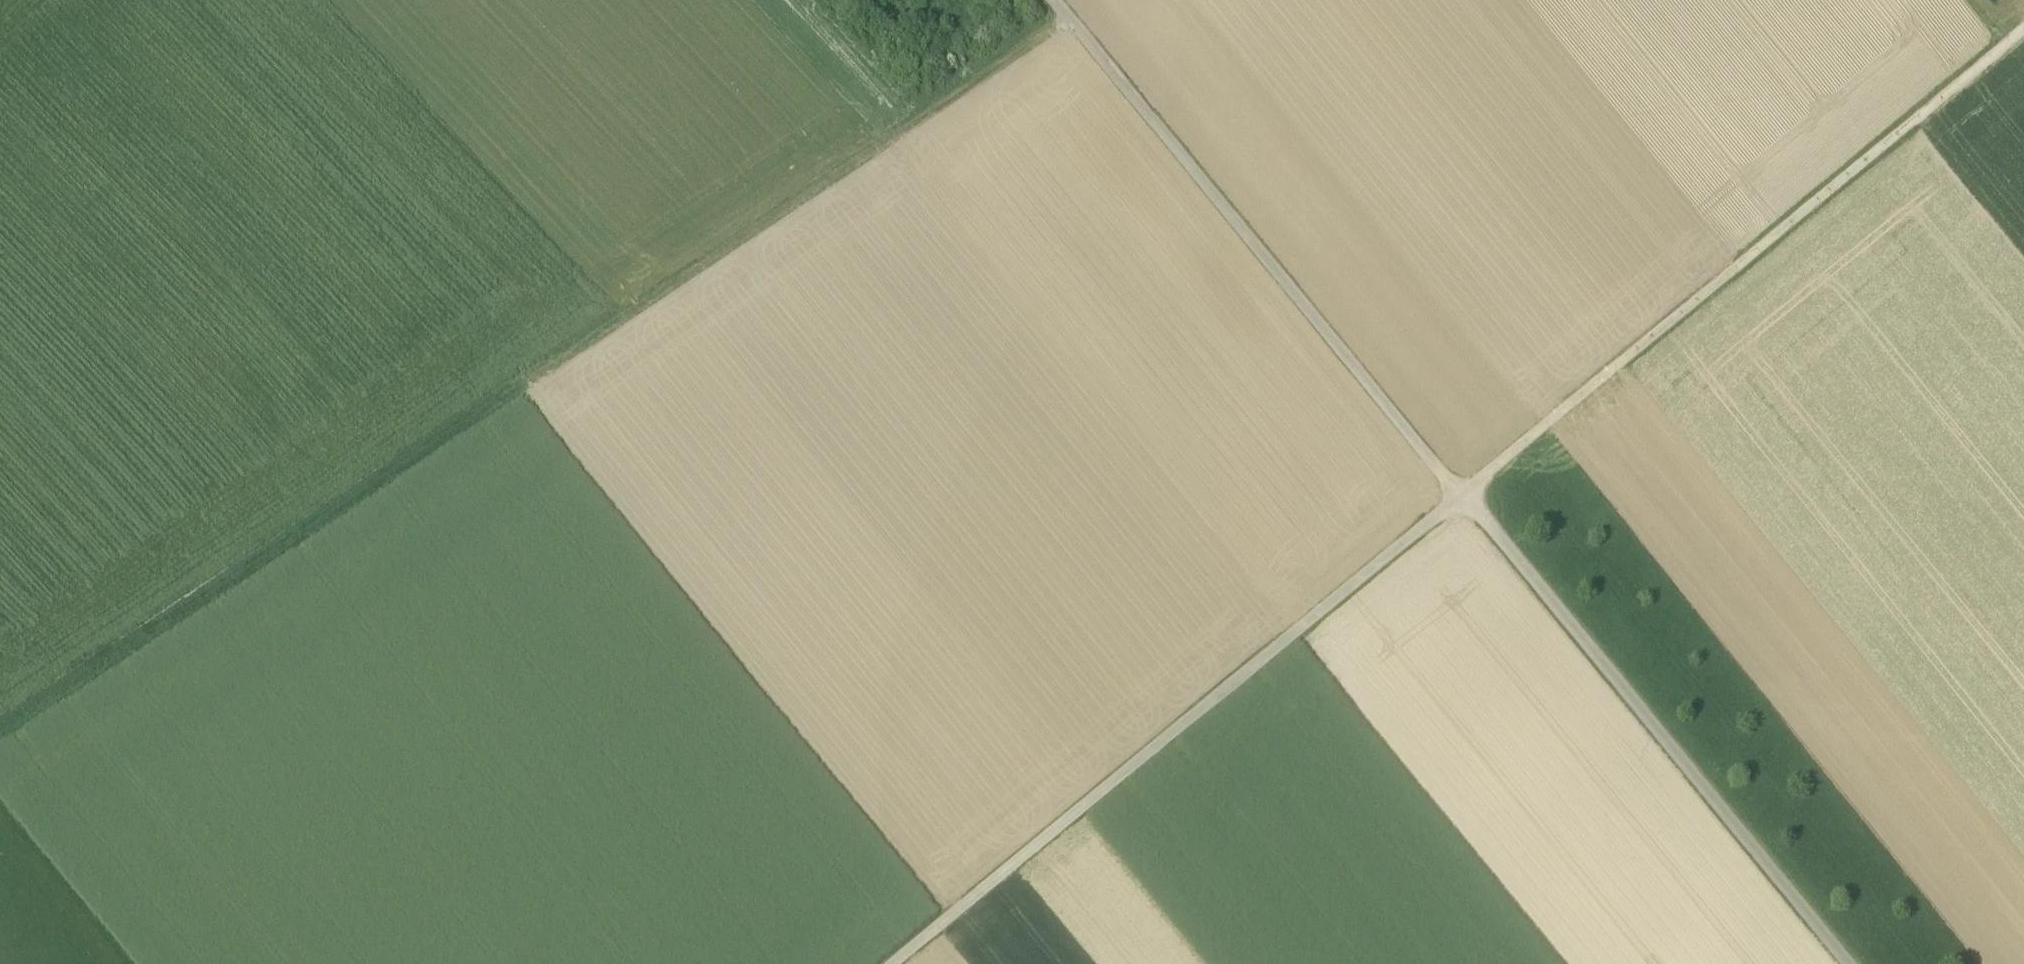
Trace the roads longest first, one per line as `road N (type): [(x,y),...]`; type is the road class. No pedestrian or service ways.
road 1 (track): [(0,747),(1081,28)]
road 2 (track): [(1461,495),(894,963)]
road 3 (track): [(2023,29),(1461,495)]
road 4 (track): [(1461,495),(1055,0)]
road 5 (track): [(1461,495),(1850,963)]

